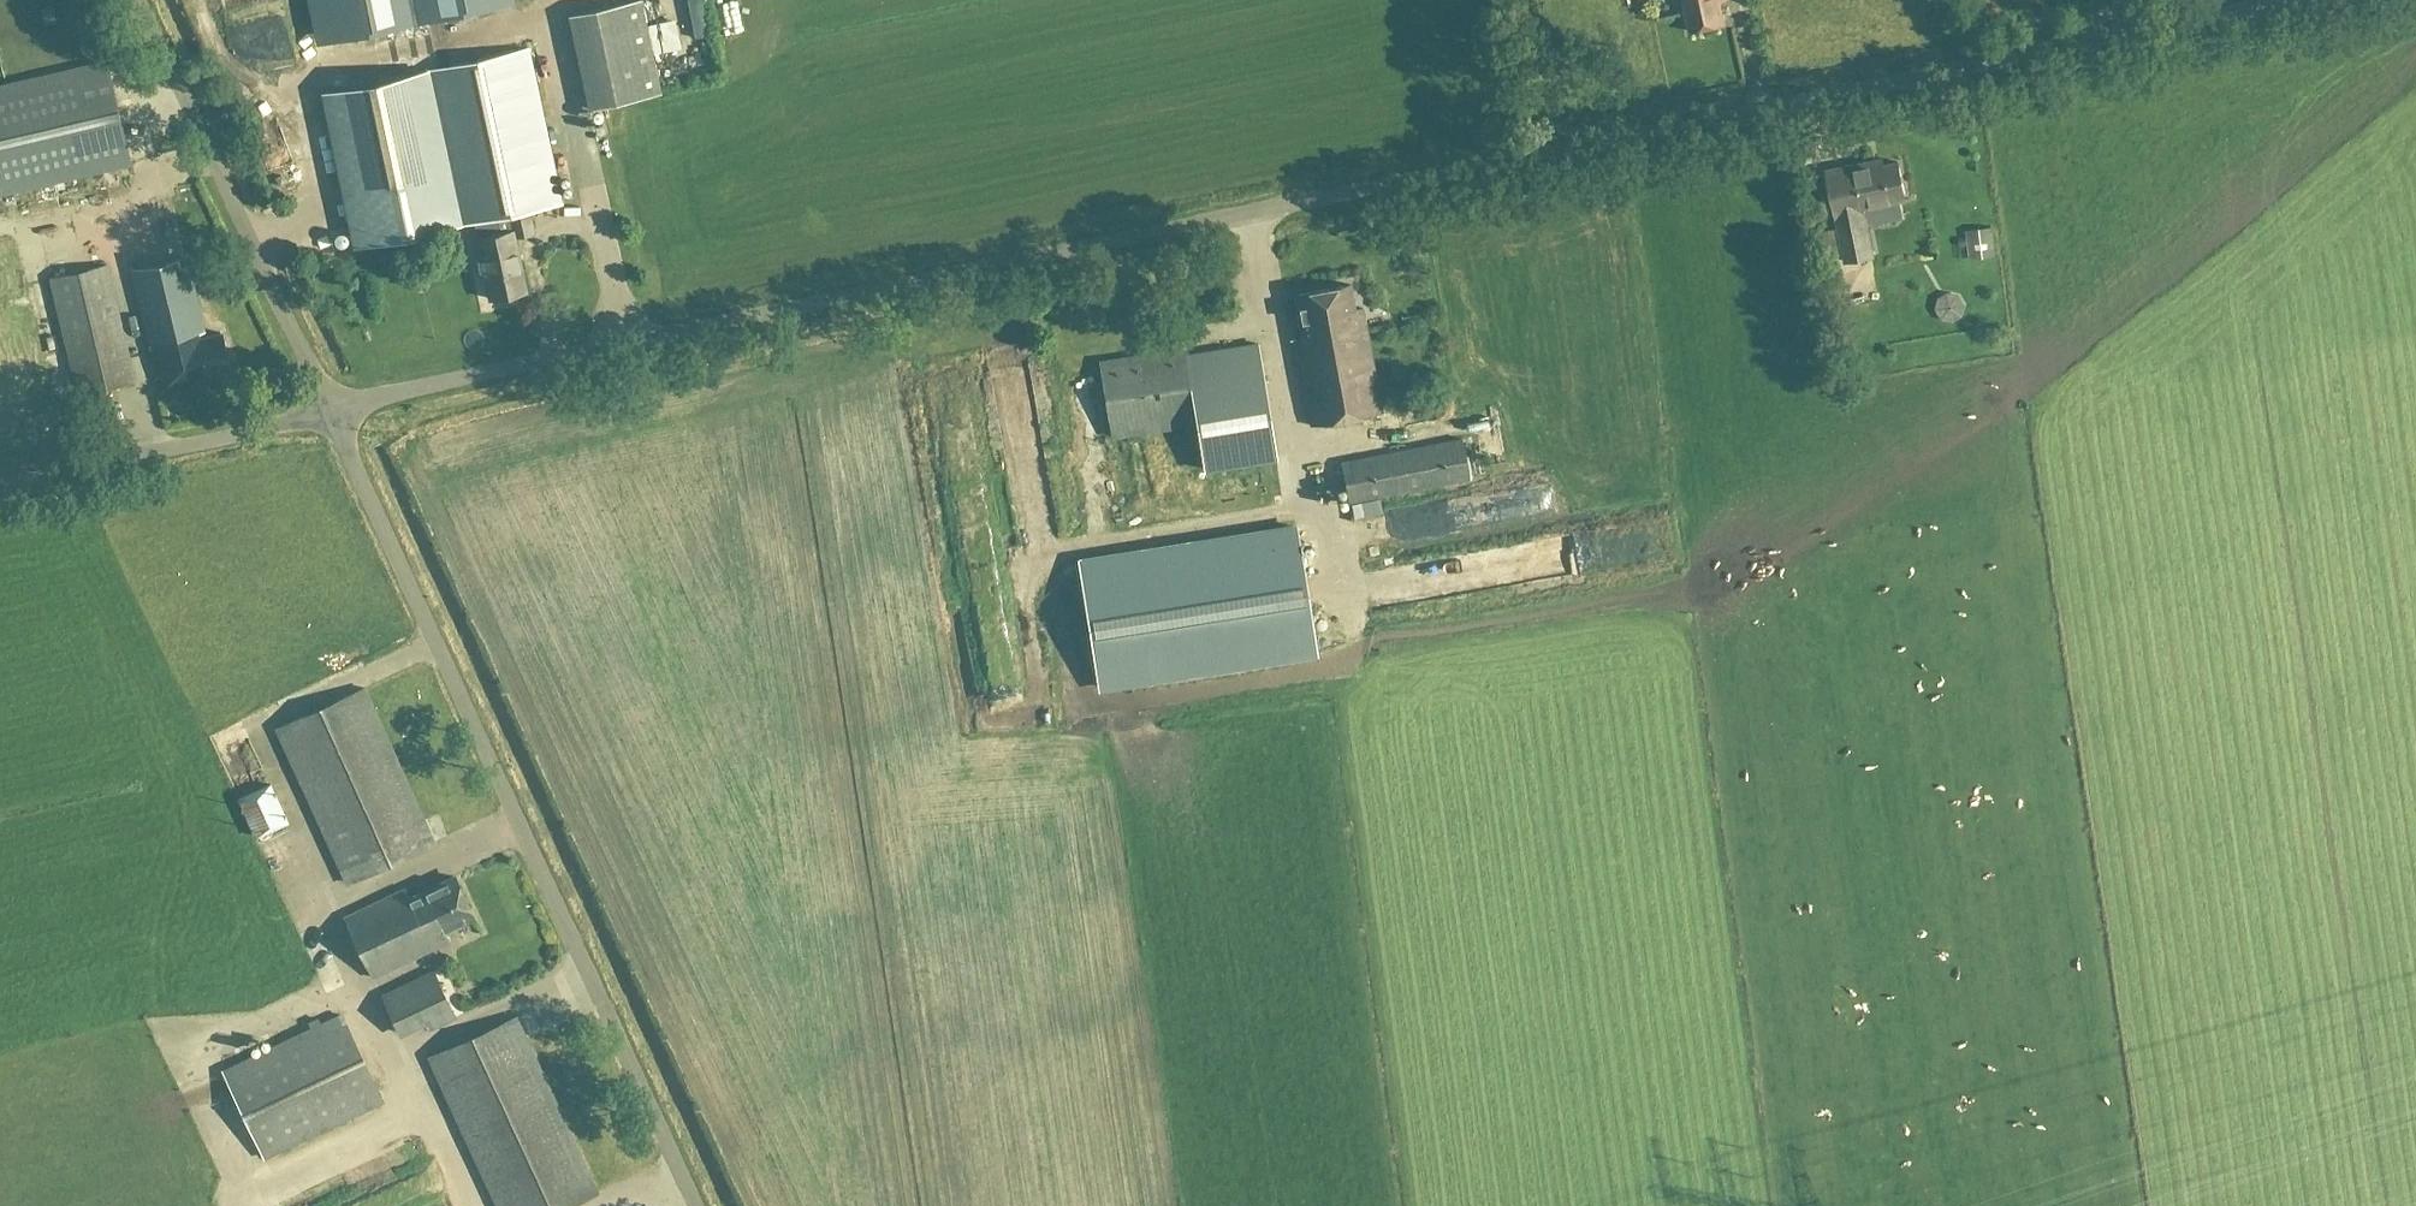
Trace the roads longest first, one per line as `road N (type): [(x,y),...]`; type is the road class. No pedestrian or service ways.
road 1 (unclassified): [(331,411),(2259,0)]
road 2 (unclassified): [(695,1205),(331,411)]
road 3 (unclassified): [(331,411),(147,0)]
road 4 (unclassified): [(0,486),(331,411)]

